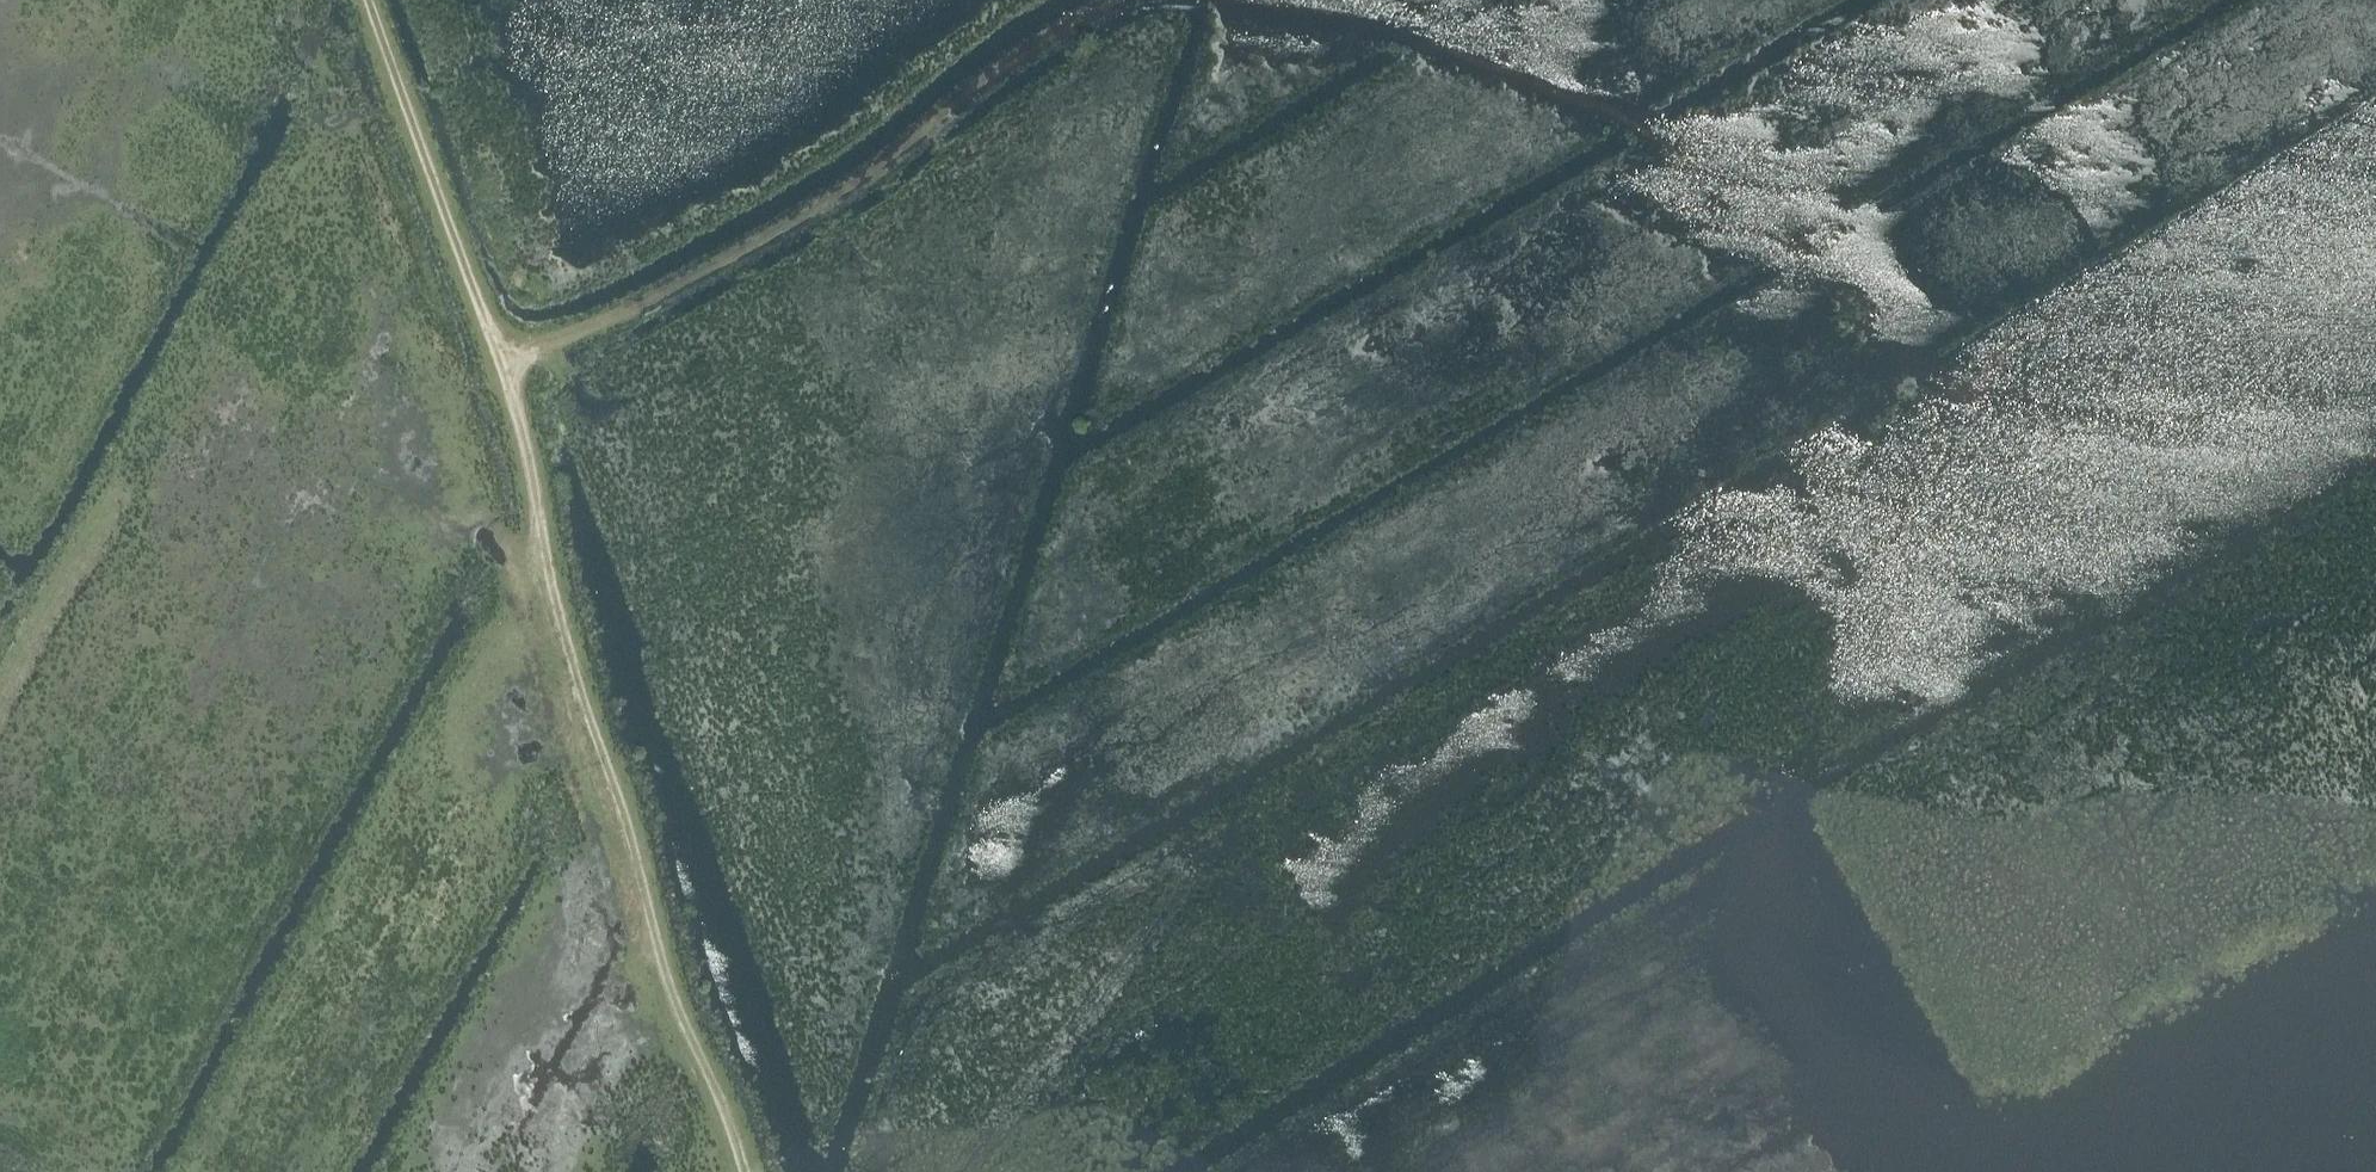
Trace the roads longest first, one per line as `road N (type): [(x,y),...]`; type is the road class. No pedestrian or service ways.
road 1 (track): [(368,0),(504,371),(577,688),(741,1171)]

